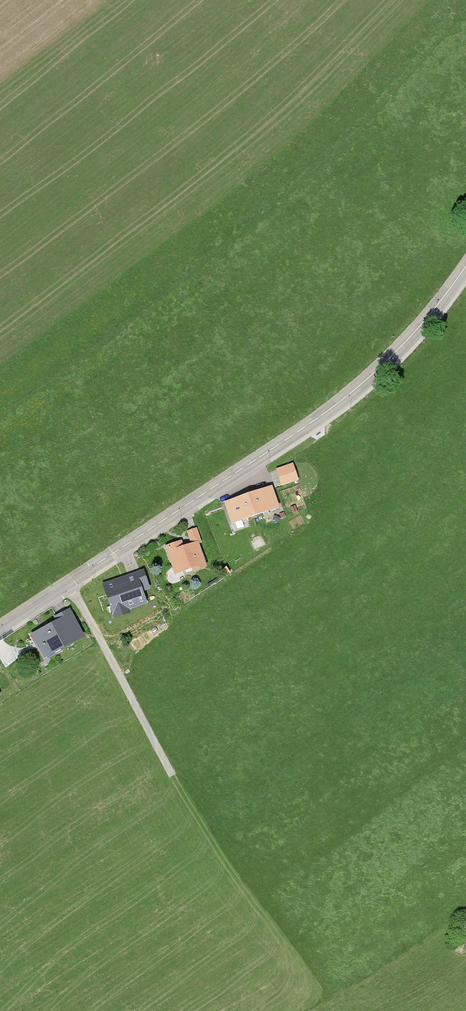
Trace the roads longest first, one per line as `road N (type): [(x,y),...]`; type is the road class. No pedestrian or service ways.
road 1 (track): [(0,415),(72,368),(309,168),(465,3)]
road 2 (tertiary): [(0,629),(359,387),(465,268)]
road 3 (track): [(71,582),(172,773)]

